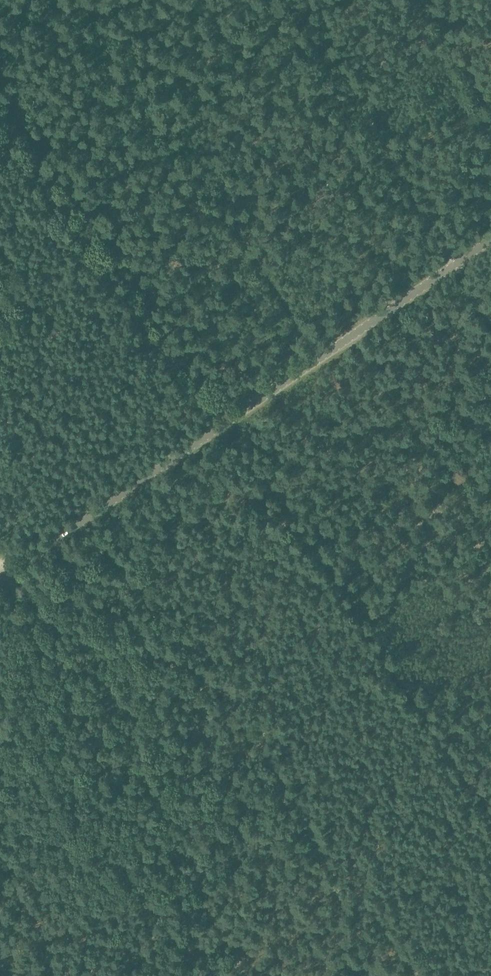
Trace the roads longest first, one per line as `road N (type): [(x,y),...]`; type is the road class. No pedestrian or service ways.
road 1 (unclassified): [(0,577),(490,241)]
road 2 (track): [(320,358),(190,165),(59,0)]
road 3 (track): [(288,0),(458,263)]

